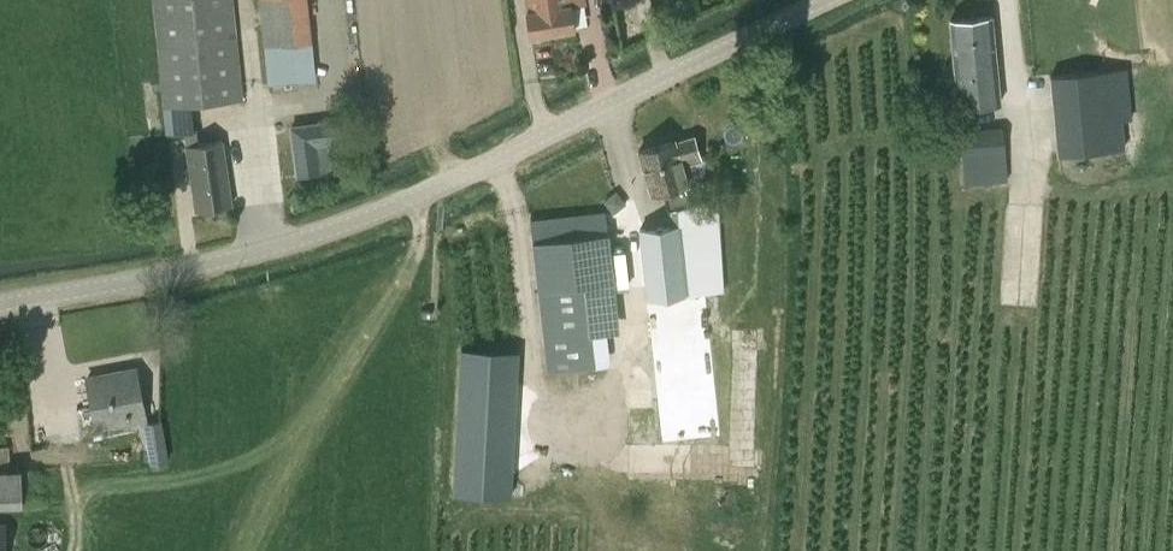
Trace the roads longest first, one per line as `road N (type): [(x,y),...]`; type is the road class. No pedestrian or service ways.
road 1 (unclassified): [(0,305),(330,230),(428,192),(829,0)]

